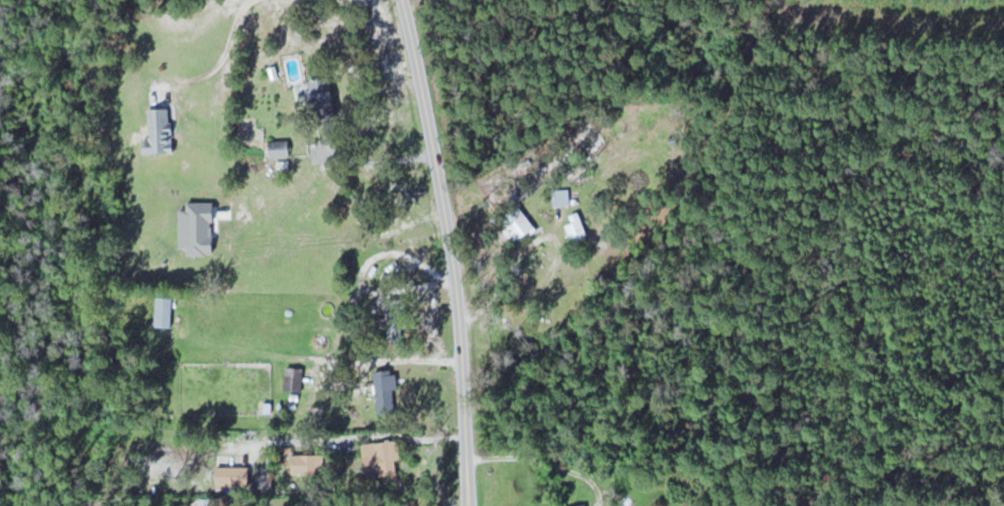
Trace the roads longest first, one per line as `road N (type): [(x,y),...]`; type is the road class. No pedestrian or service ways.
road 1 (residential): [(469,505),(461,321),(401,0)]

